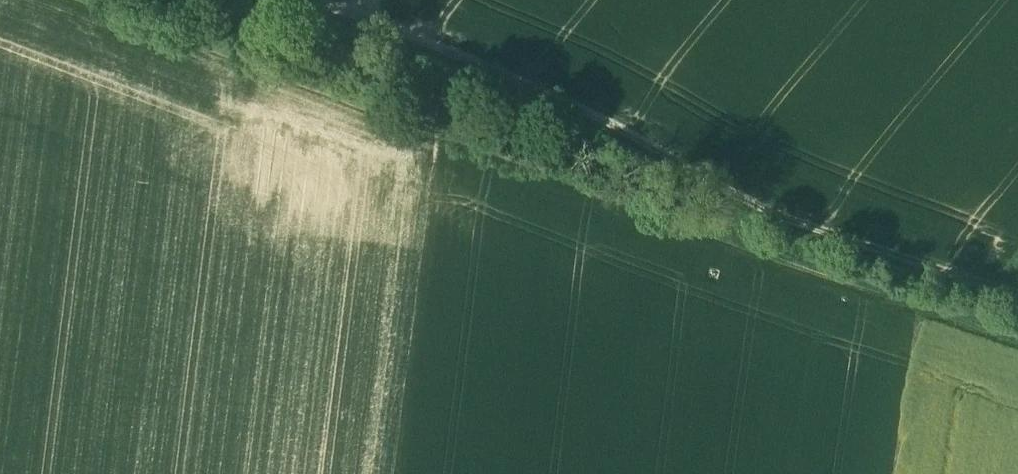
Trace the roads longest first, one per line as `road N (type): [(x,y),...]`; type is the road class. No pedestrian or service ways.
road 1 (track): [(91,0),(801,283),(1017,342)]
road 2 (track): [(365,15),(527,79),(829,237),(1017,293)]

